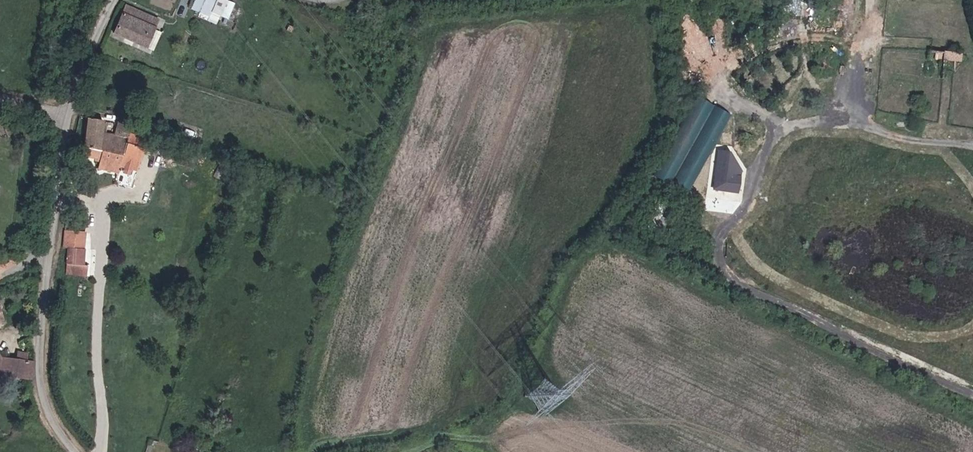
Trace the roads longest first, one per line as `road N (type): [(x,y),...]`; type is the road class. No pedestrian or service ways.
road 1 (residential): [(82,451),(46,396),(45,322),(78,91),(116,0)]

